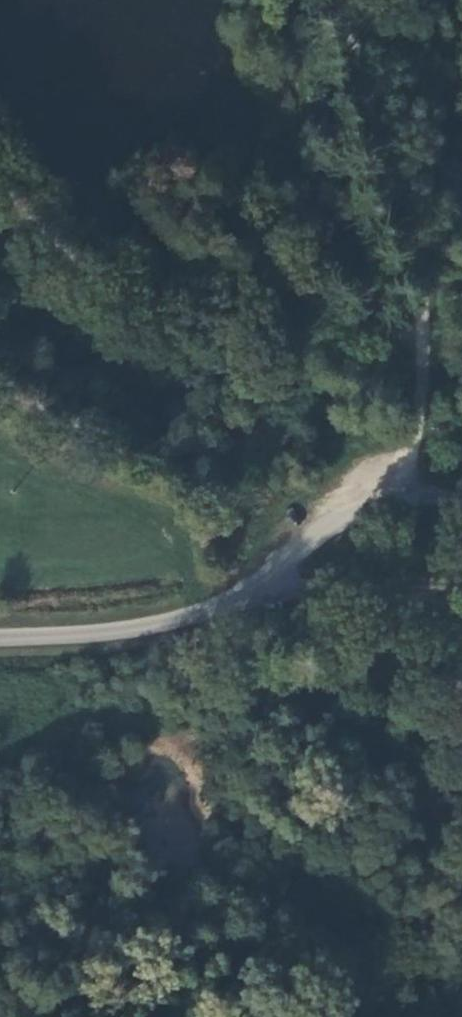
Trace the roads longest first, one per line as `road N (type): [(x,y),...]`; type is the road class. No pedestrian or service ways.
road 1 (unclassified): [(461,501),(415,488),(326,530),(213,609),(158,628),(0,636)]
road 2 (track): [(357,0),(412,180),(425,298),(415,488)]
road 3 (track): [(264,576),(461,596)]

